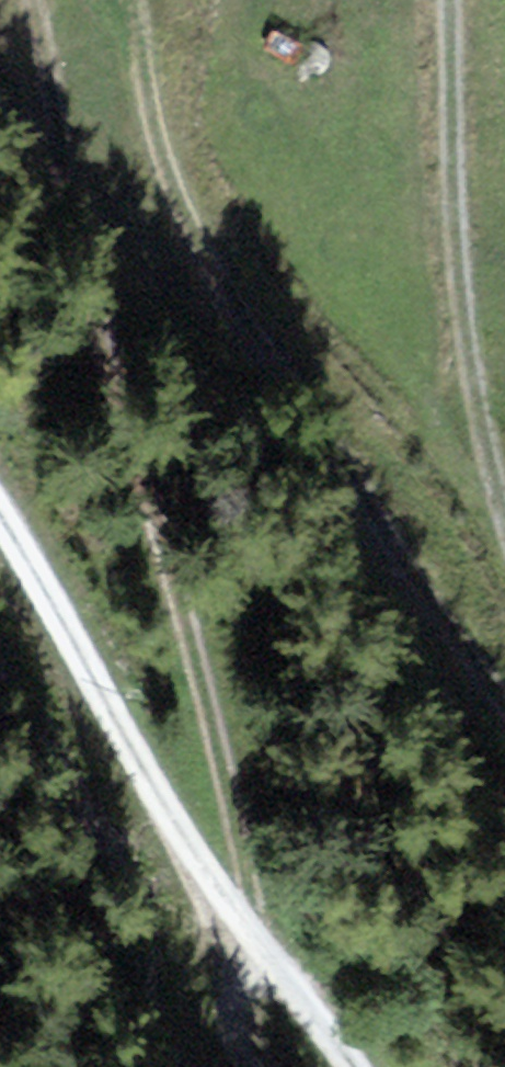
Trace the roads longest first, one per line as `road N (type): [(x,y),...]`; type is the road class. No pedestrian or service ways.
road 1 (track): [(31,0),(52,98),(58,266),(107,407),(265,967),(236,1006),(274,1066)]
road 2 (track): [(504,698),(298,410),(189,231),(158,137),(137,0)]
road 3 (track): [(0,516),(265,967),(345,1066)]
road 4 (track): [(434,0),(443,165),(470,398),(504,529)]

